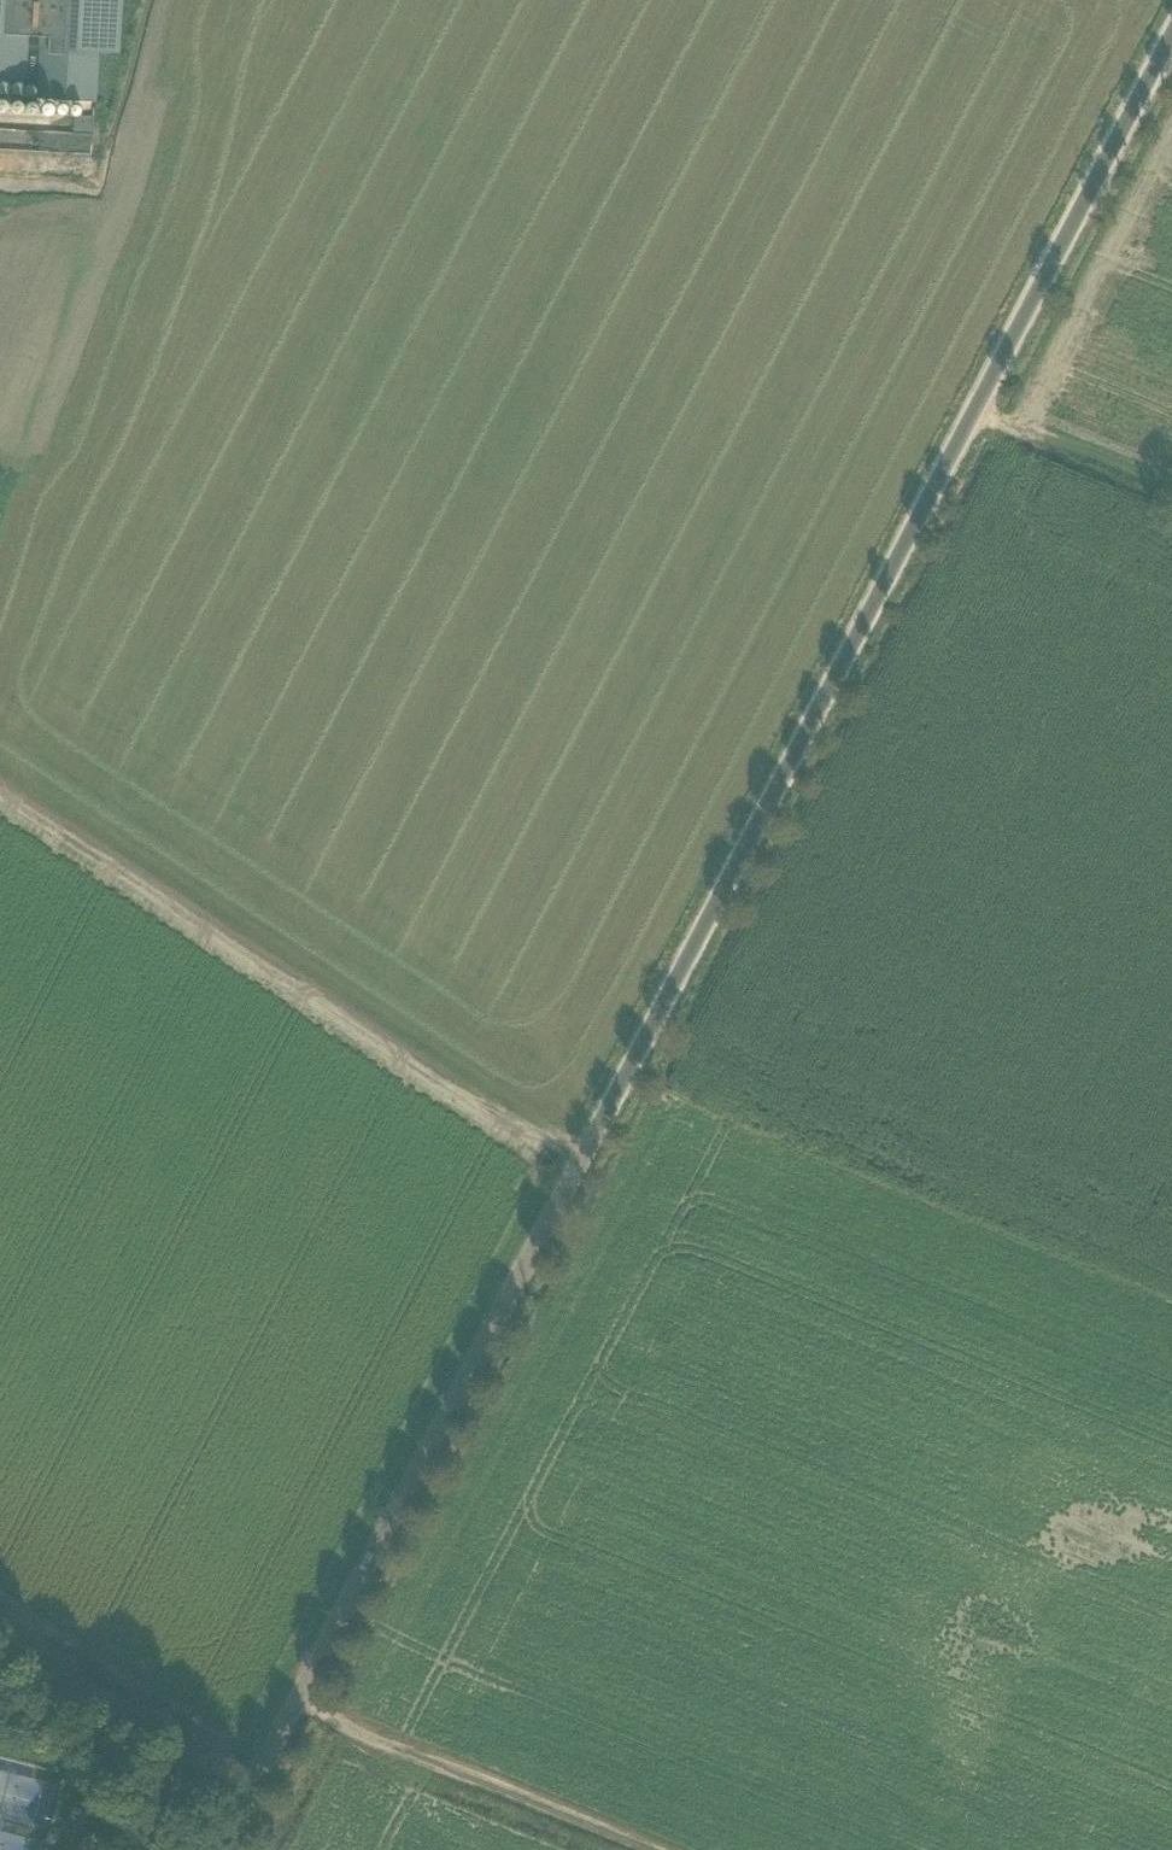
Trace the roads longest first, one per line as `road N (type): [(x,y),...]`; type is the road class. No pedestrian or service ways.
road 1 (unclassified): [(209,1849),(1171,27)]

